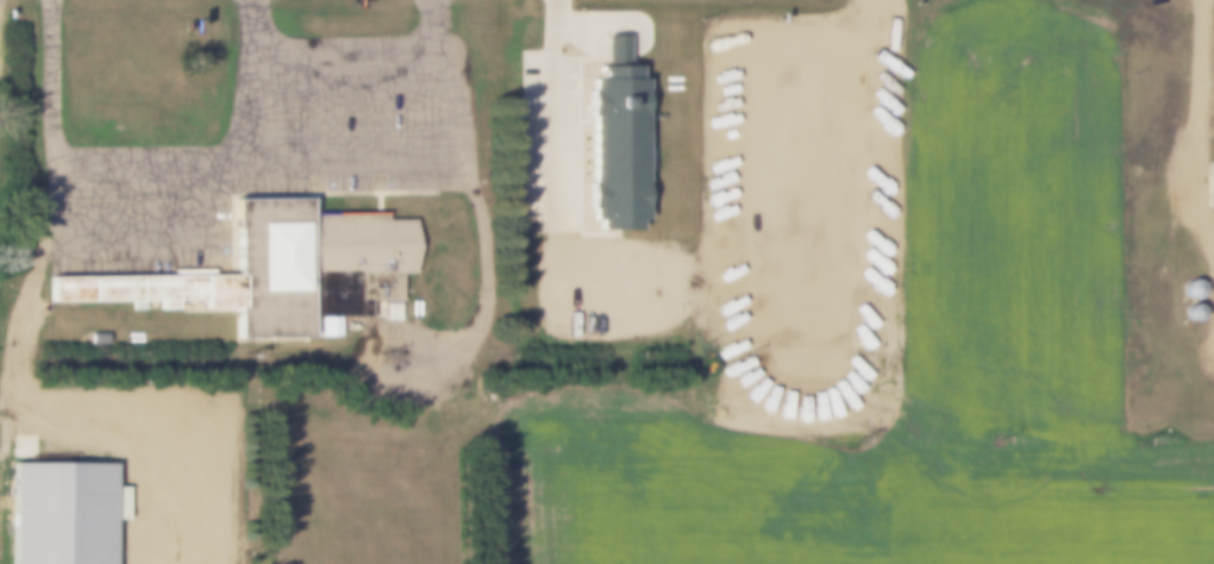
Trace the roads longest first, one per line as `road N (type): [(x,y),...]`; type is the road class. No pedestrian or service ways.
road 1 (residential): [(56,143),(51,217),(14,359),(13,396),(50,421),(120,439),(165,483),(165,563)]

